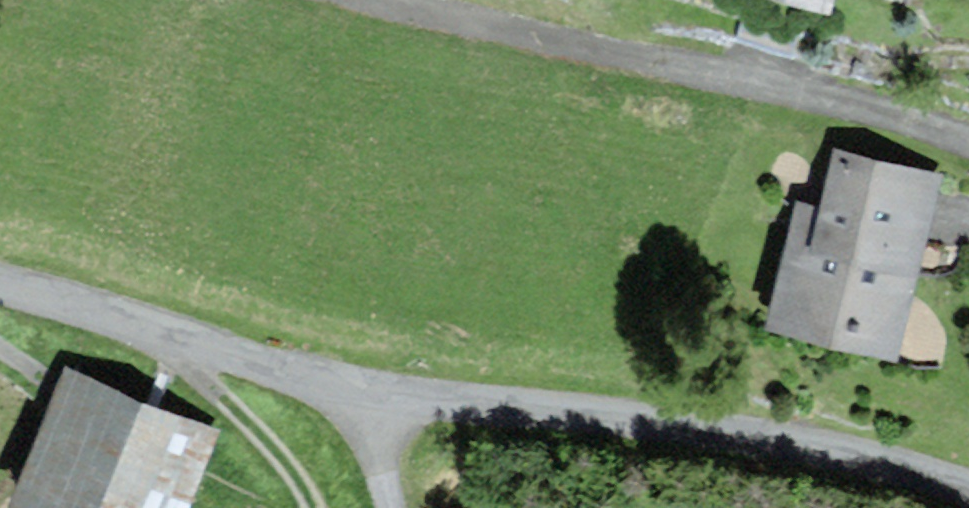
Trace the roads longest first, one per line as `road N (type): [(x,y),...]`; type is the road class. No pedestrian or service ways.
road 1 (residential): [(365,391),(849,456),(968,491)]
road 2 (residential): [(968,141),(763,79),(402,0)]
road 3 (residential): [(0,286),(365,391)]
road 4 (track): [(183,341),(179,354),(283,458),(314,507)]
road 5 (residential): [(365,391),(390,507)]

